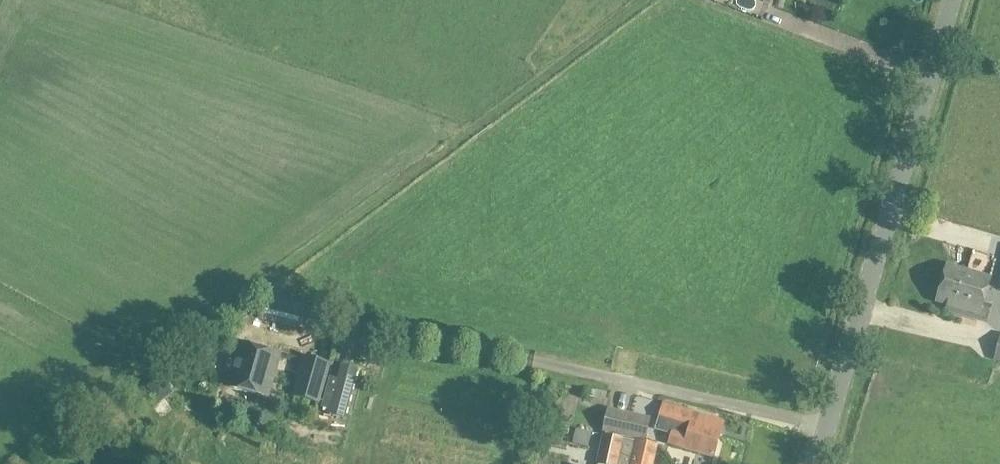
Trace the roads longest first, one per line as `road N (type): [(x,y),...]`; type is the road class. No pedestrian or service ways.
road 1 (track): [(28,463),(28,454),(645,0)]
road 2 (track): [(828,426),(371,324),(304,341),(251,329)]
road 3 (unclassified): [(817,463),(953,0)]

